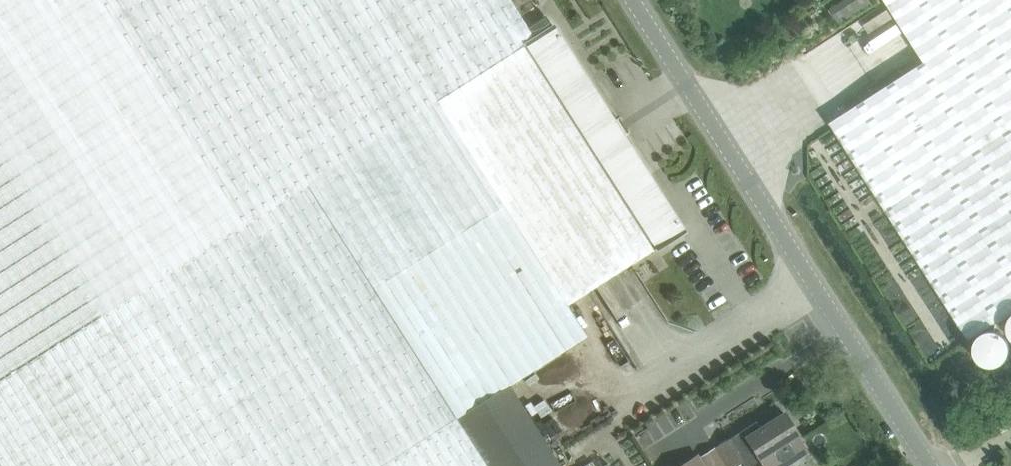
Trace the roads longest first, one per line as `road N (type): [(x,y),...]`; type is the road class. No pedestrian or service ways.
road 1 (unclassified): [(929,465),(633,0)]

